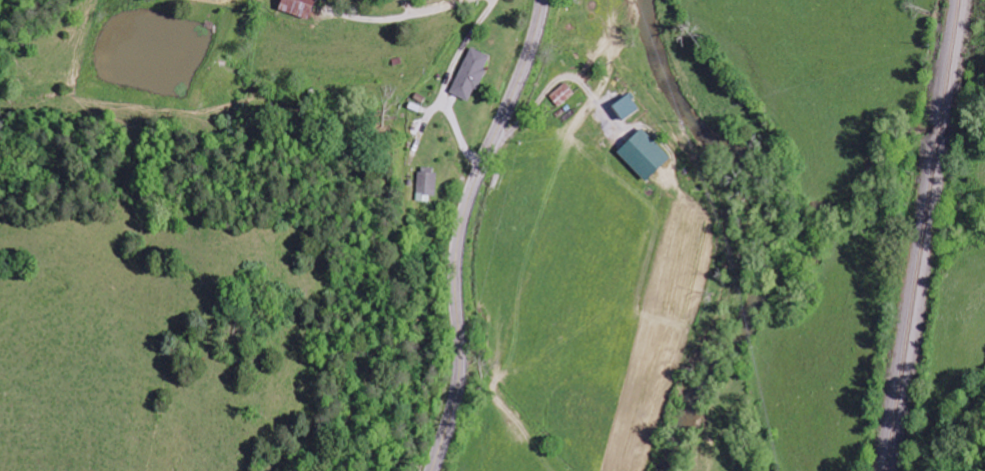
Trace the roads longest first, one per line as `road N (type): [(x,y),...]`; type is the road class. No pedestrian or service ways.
road 1 (secondary): [(432,470),(459,378),(462,226),(542,0)]

